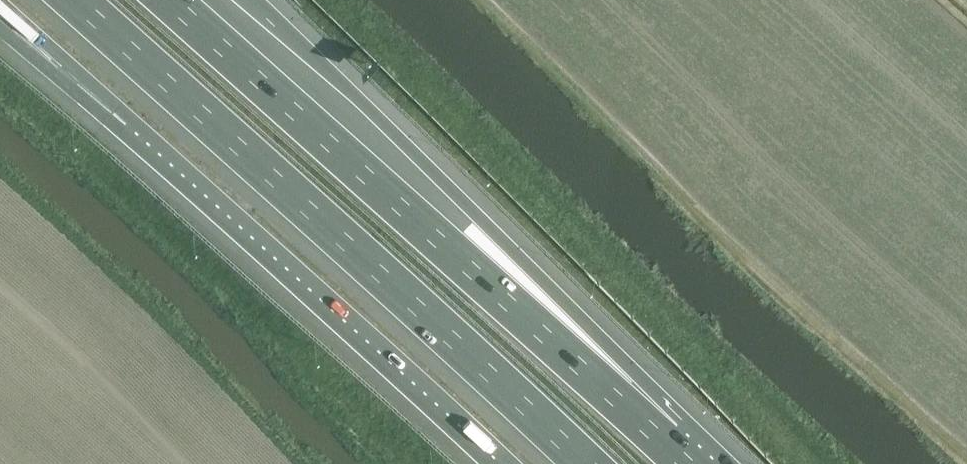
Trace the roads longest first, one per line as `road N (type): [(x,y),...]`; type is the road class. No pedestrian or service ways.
road 1 (motorway): [(74,0),(583,463)]
road 2 (motorway): [(668,439),(168,0)]
road 3 (motorway): [(668,439),(503,238),(252,0)]
road 4 (motorway): [(132,122),(508,463)]
road 5 (motorway): [(0,5),(132,122)]
road 6 (motorway): [(0,30),(132,122)]

